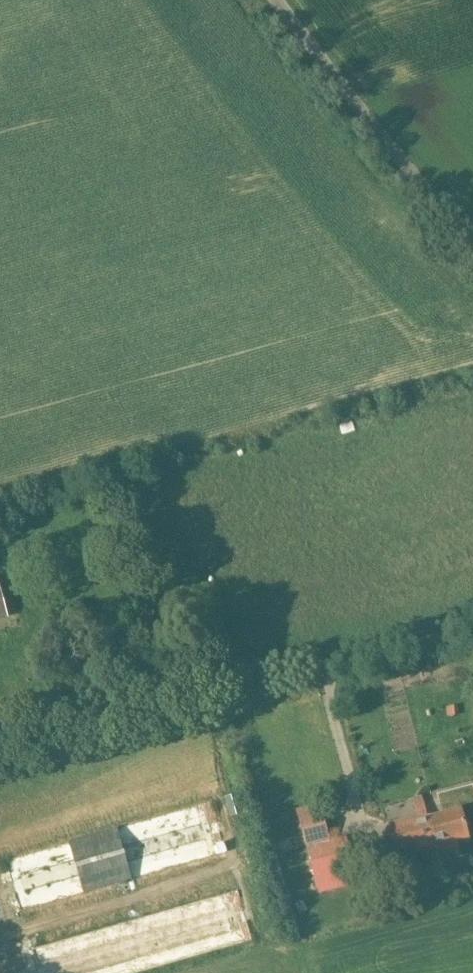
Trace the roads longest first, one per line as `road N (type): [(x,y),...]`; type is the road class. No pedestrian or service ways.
road 1 (unclassified): [(472,270),(440,239),(277,0)]

